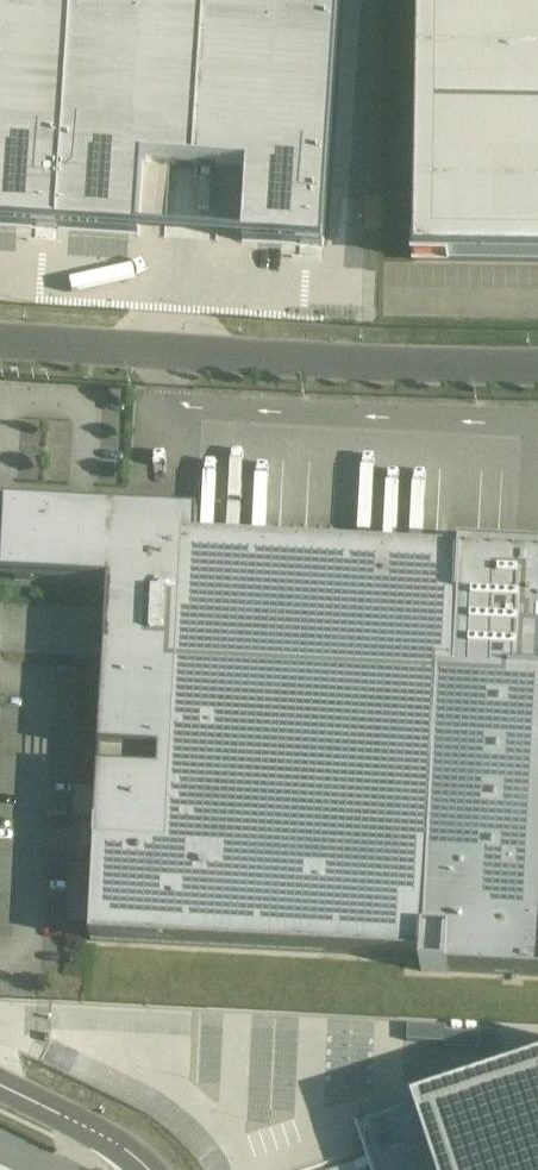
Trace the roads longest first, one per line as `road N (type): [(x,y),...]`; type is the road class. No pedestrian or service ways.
road 1 (unclassified): [(0,338),(537,365)]
road 2 (tertiary): [(150,1169),(119,1144),(0,1086)]

